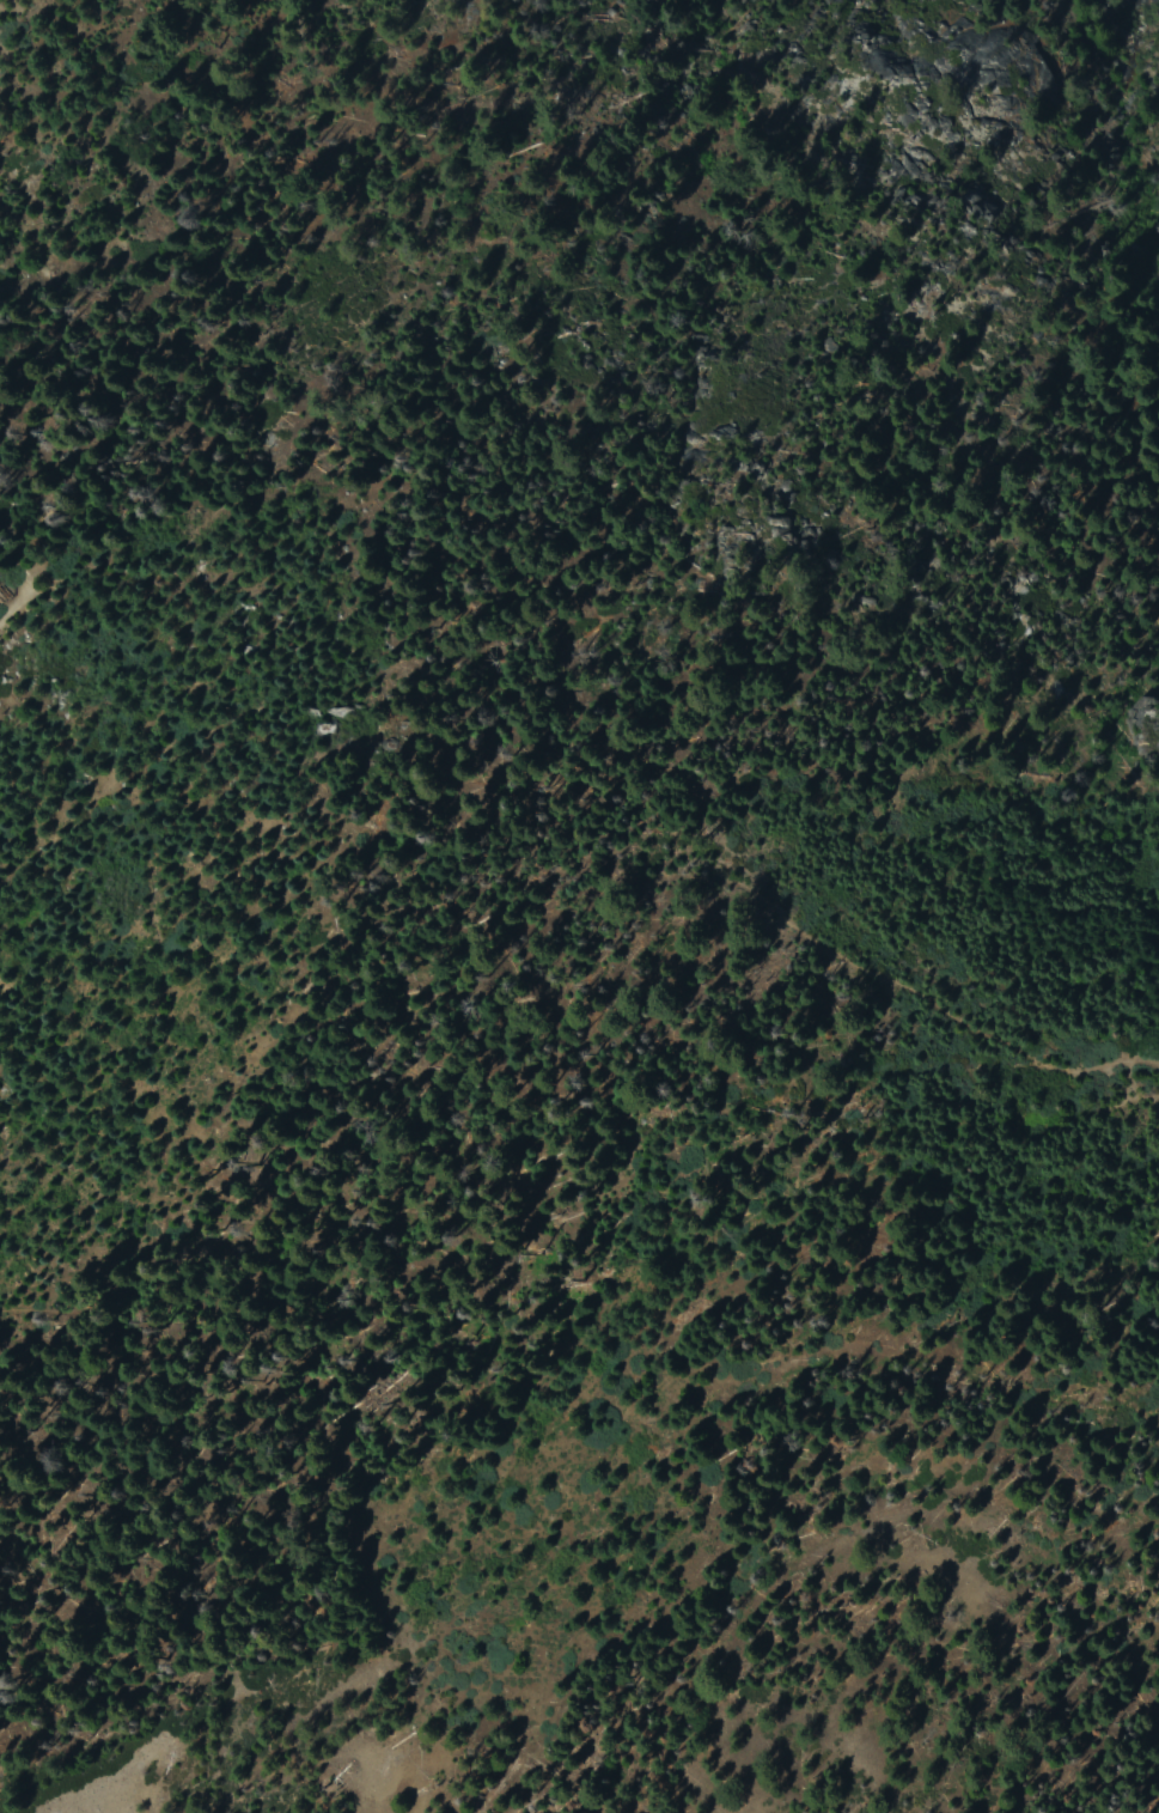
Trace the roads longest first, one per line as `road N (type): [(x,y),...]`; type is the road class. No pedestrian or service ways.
road 1 (track): [(1039,1065),(870,1071)]

